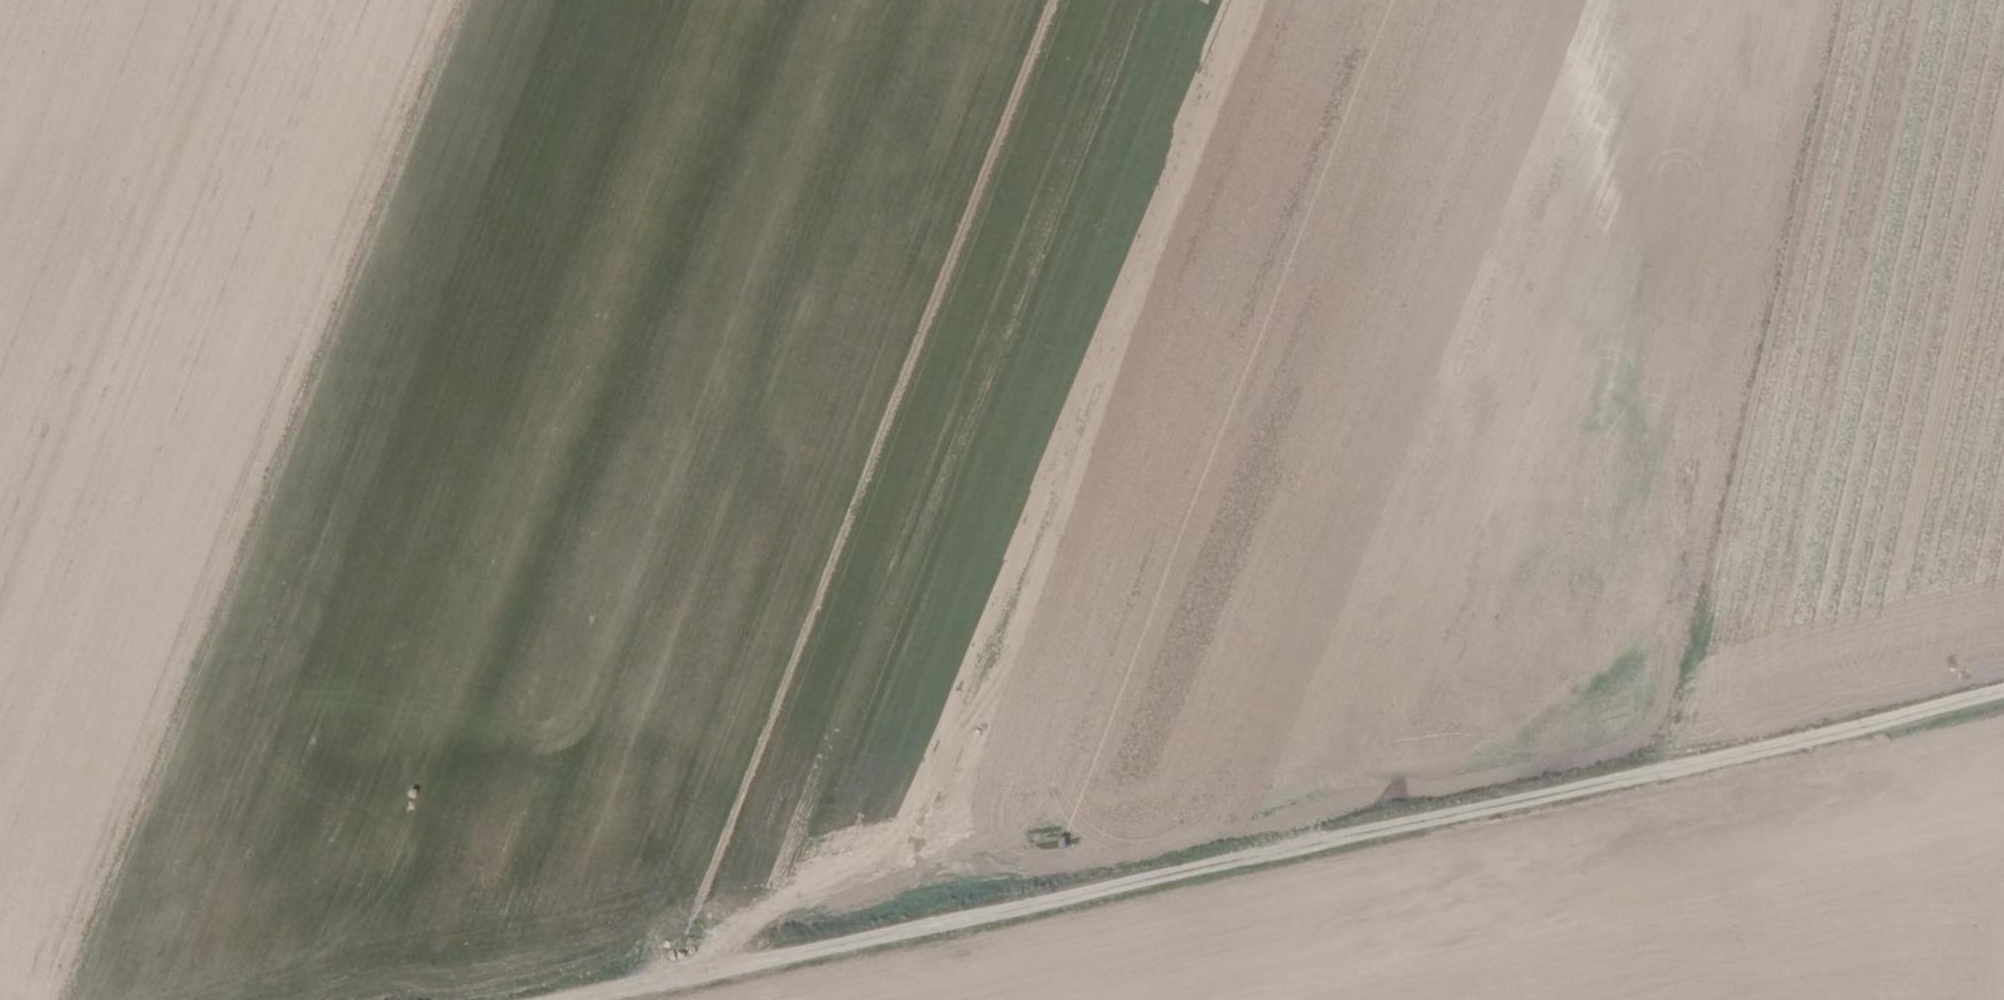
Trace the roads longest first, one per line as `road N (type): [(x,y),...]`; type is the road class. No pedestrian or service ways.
road 1 (track): [(560,999),(2003,698)]

